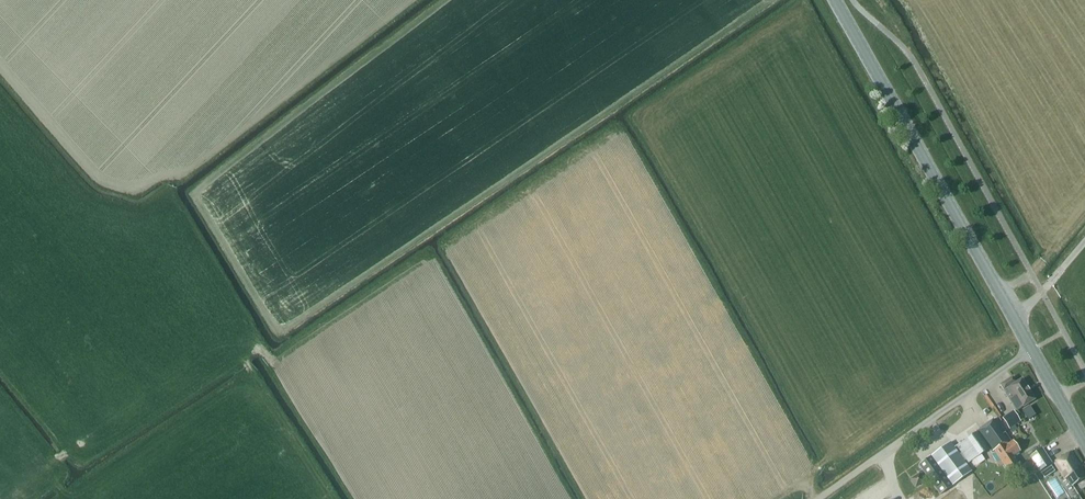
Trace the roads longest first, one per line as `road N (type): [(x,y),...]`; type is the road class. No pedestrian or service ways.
road 1 (primary): [(1032,350),(834,0)]
road 2 (unclassified): [(816,498),(1032,350)]

